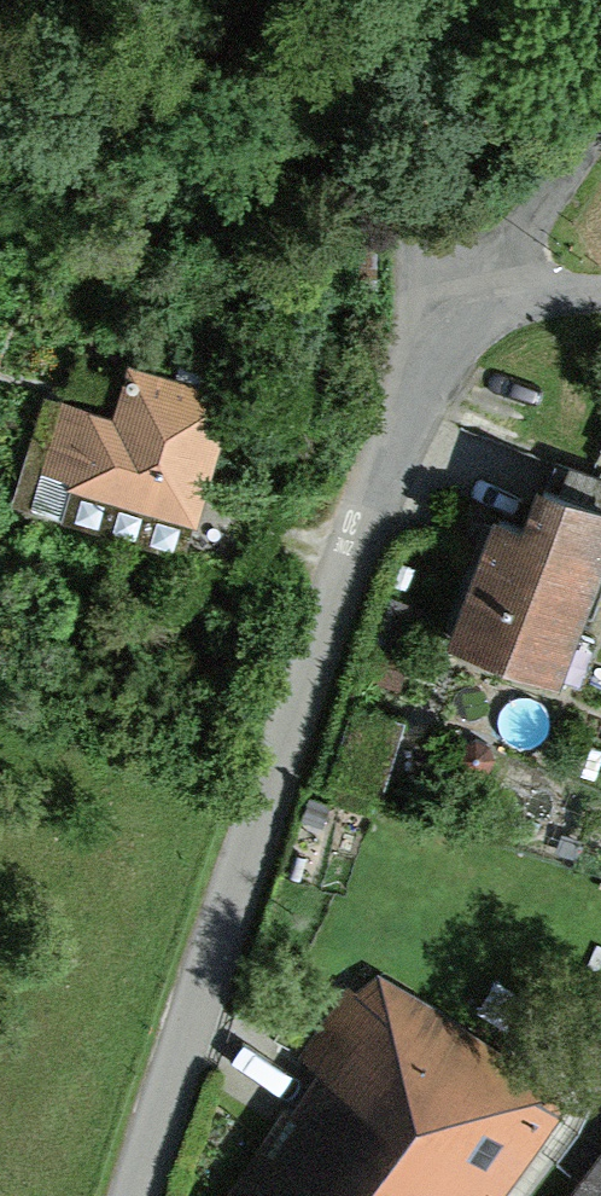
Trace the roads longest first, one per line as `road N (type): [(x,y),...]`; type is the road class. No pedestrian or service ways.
road 1 (residential): [(135,1195),(398,396),(437,309)]
road 2 (residential): [(437,309),(406,229),(389,0)]
road 3 (track): [(437,309),(600,94)]
road 4 (residential): [(437,309),(600,290)]

